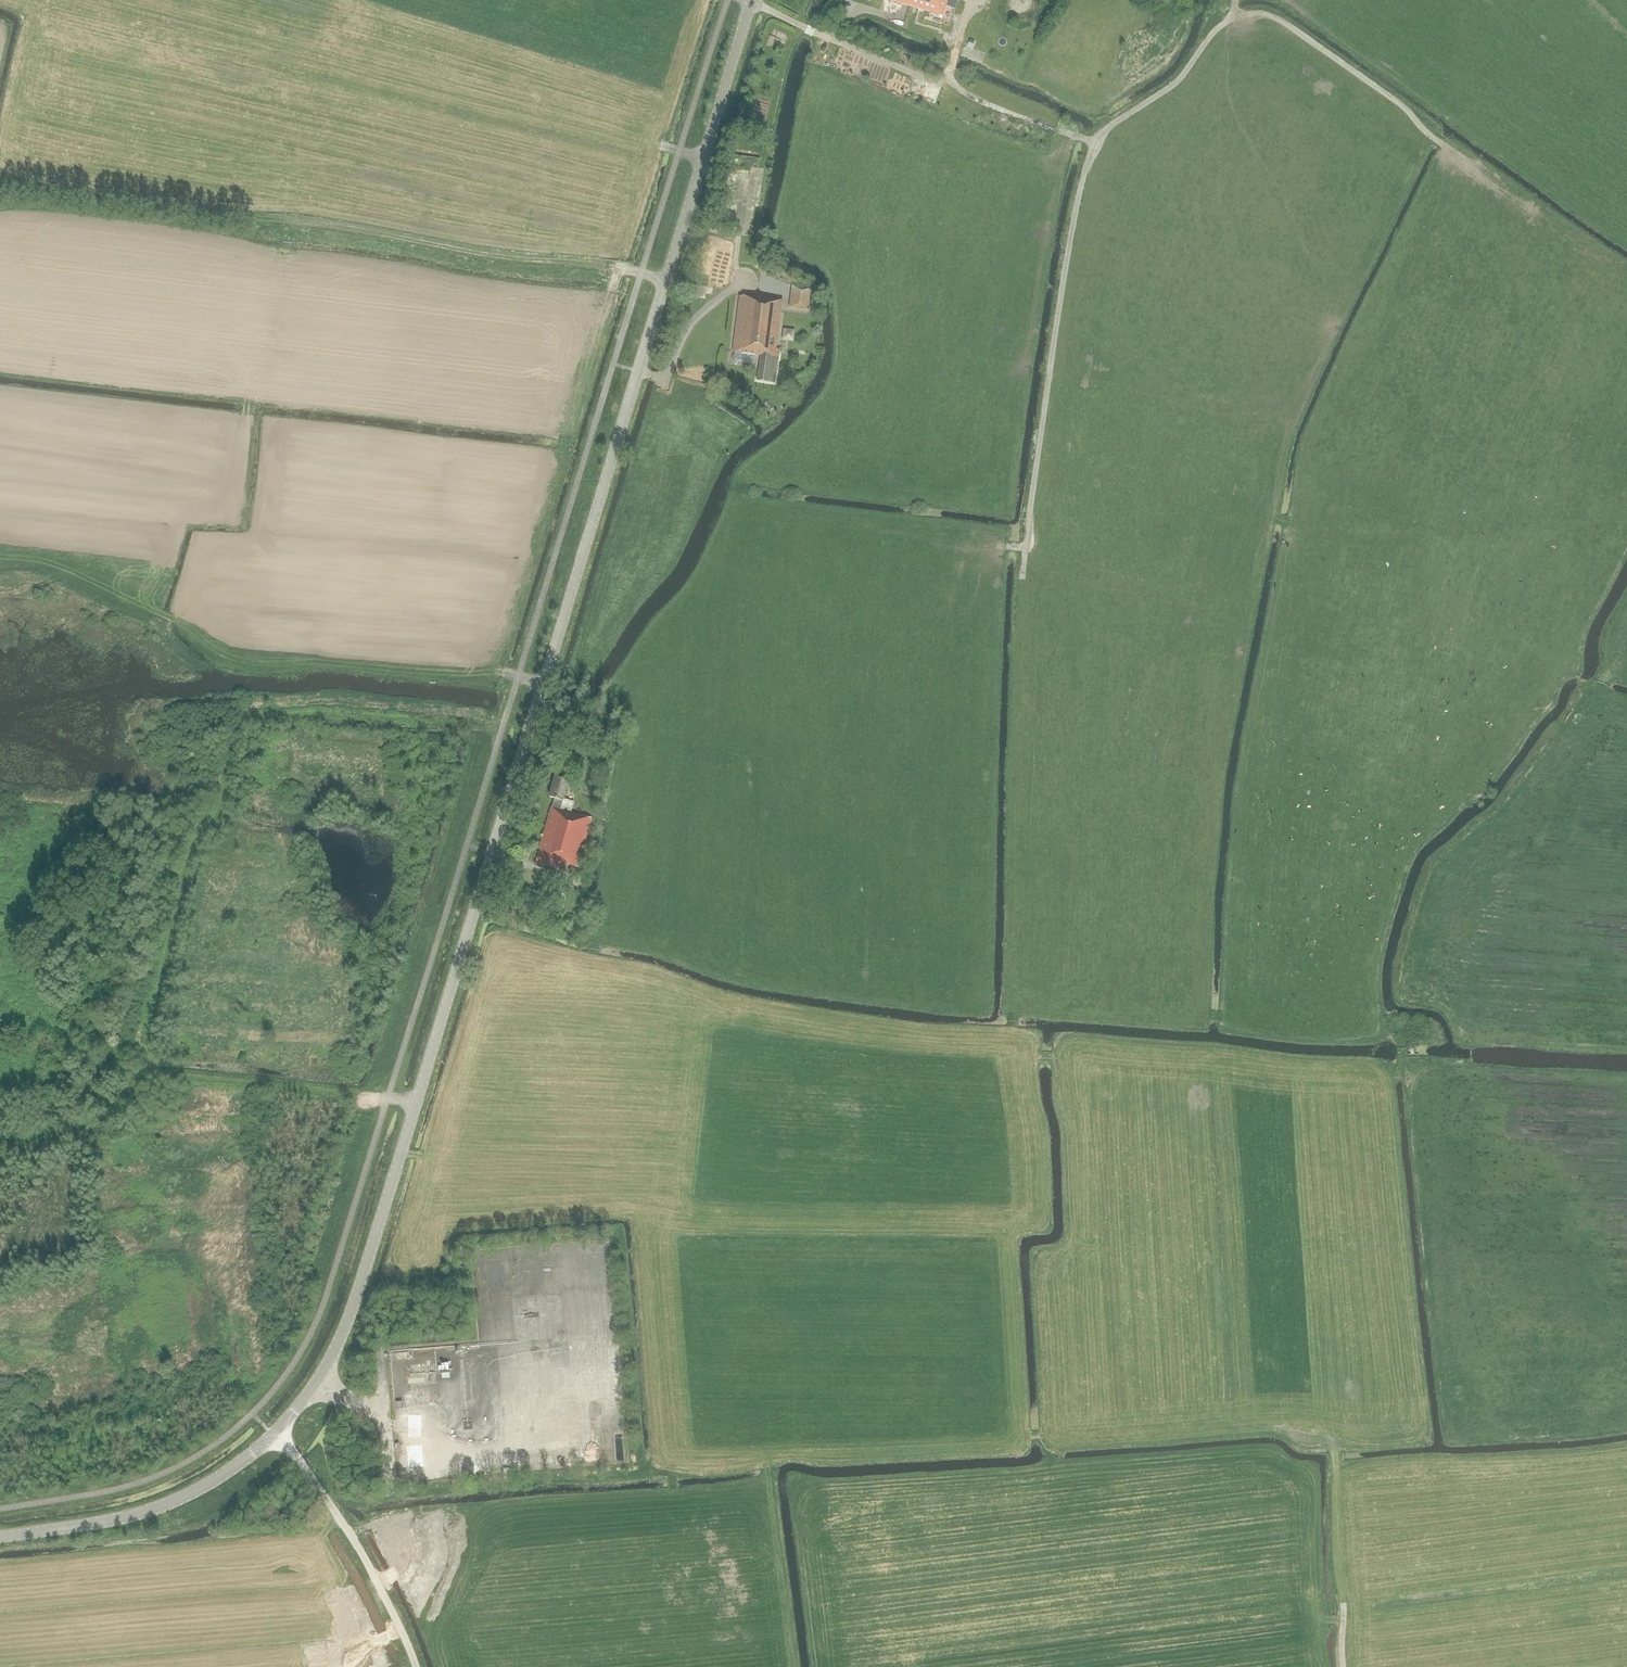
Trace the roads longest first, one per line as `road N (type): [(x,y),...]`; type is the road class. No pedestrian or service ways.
road 1 (secondary): [(417,1101),(753,0)]
road 2 (track): [(1465,159),(1377,87),(1262,14),(1221,25),(1175,84),(1106,130),(1091,150),(1065,271),(1023,579)]
road 3 (secondary): [(274,1433),(340,1339),(417,1101)]
road 4 (secondary): [(0,1537),(163,1506),(216,1480),(274,1433)]
road 5 (unclassified): [(274,1433),(362,1552),(417,1666)]
road 6 (track): [(1096,143),(977,99),(946,77)]

